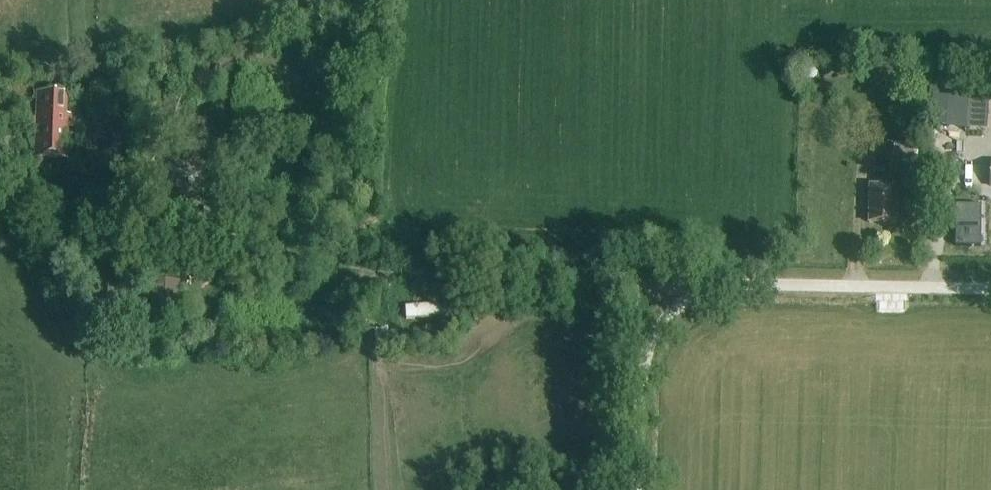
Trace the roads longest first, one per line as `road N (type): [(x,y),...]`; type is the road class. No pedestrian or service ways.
road 1 (track): [(688,299),(664,287),(267,244),(197,213)]
road 2 (unclassified): [(990,290),(735,285),(688,299)]
road 3 (track): [(688,299),(659,329),(646,364),(641,489)]

